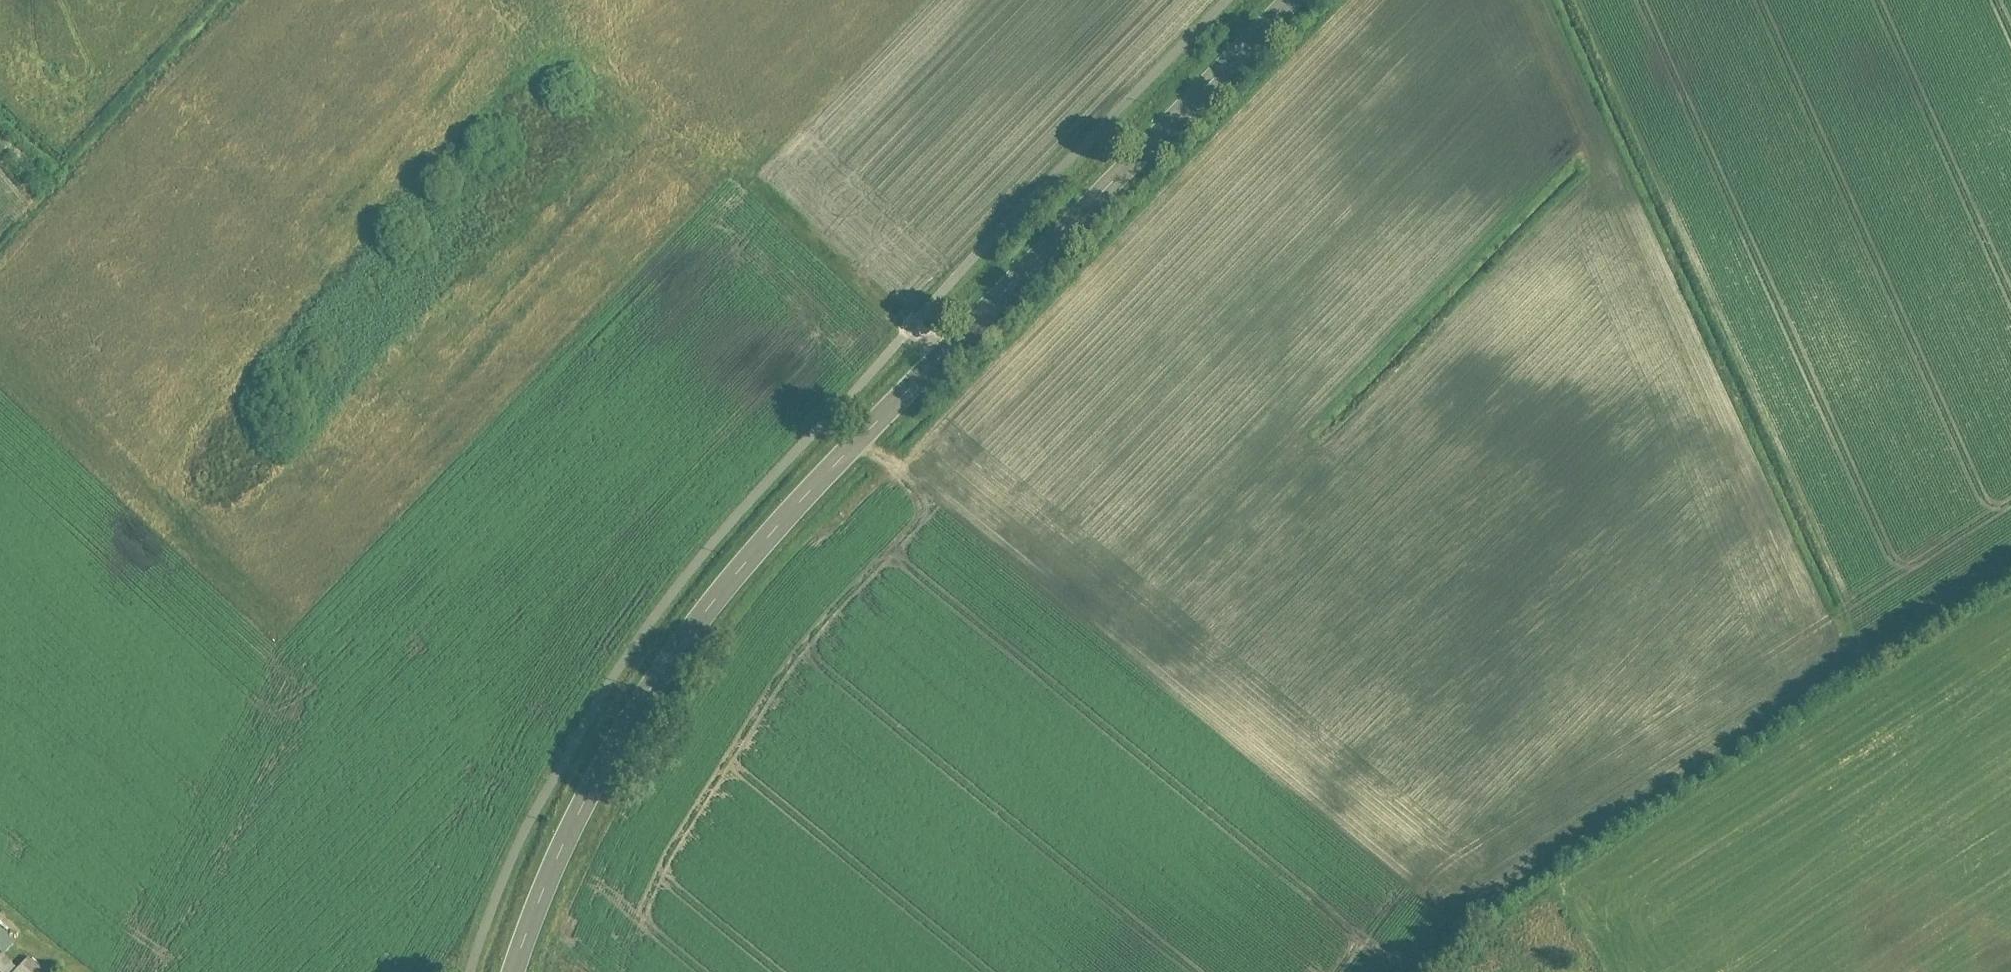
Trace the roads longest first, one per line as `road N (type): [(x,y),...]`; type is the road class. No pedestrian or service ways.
road 1 (tertiary): [(1294,0),(744,567),(604,767),(513,971)]

